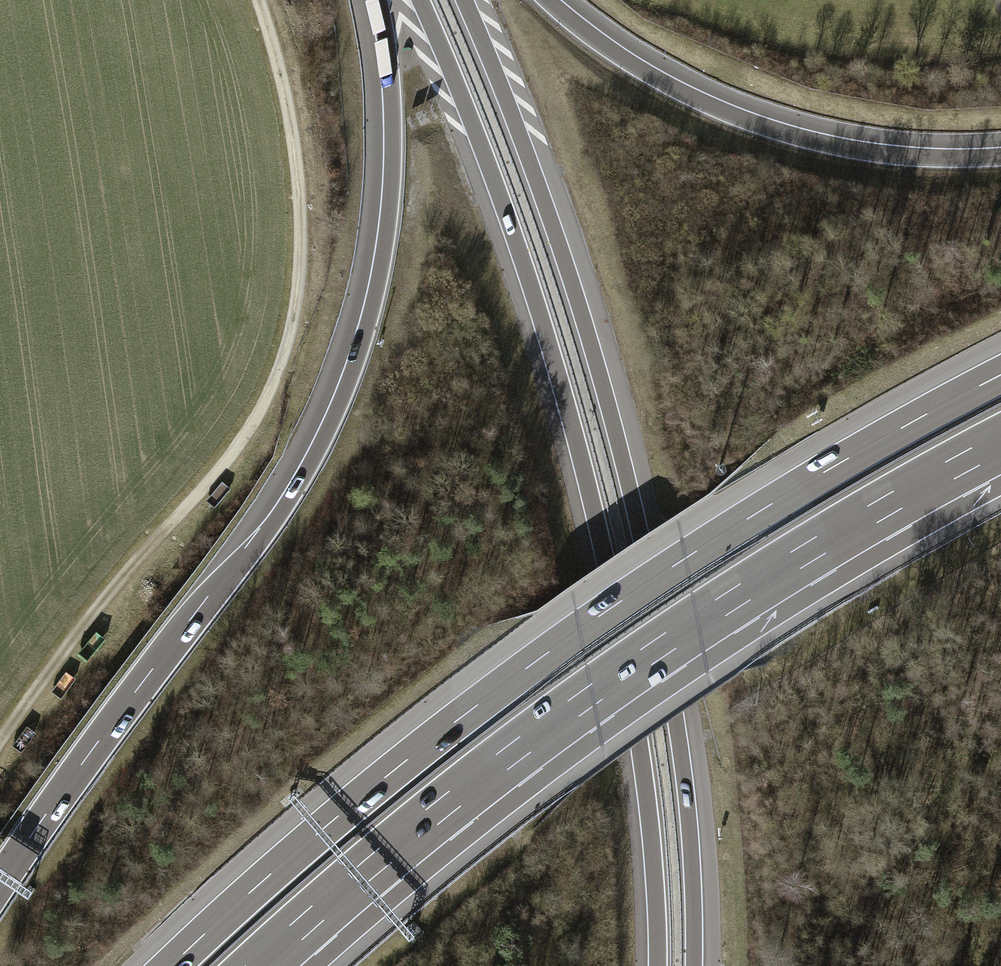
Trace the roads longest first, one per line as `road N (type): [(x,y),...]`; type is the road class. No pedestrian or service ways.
road 1 (motorway): [(1000,375),(777,501),(579,630),(336,818),(171,965)]
road 2 (motorway): [(420,0),(516,242),(592,502),(644,778),(658,965)]
road 3 (motorway): [(378,0),(393,130),(388,224),(370,316),(334,418),(277,520),(185,626),(0,881)]
road 4 (motorway): [(694,965),(681,756),(635,508),(559,243),(464,0)]
road 5 (motorway): [(259,965),(443,808),(592,695),(809,552),(1000,443)]
road 6 (track): [(0,742),(110,591),(236,448),(282,357),(299,283),(299,184),(281,77),(258,0)]
road 7 (motorway): [(1000,156),(887,154),(777,130),(644,71),(548,0)]

